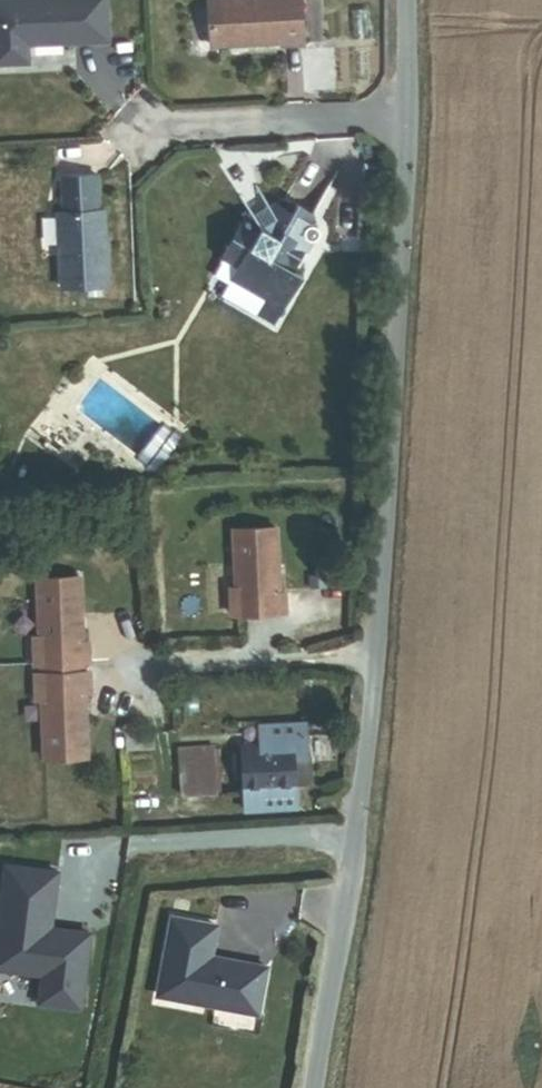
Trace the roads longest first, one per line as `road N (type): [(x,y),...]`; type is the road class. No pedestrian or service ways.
road 1 (residential): [(400,0),(402,111),(371,659),(359,802),(312,1087)]

